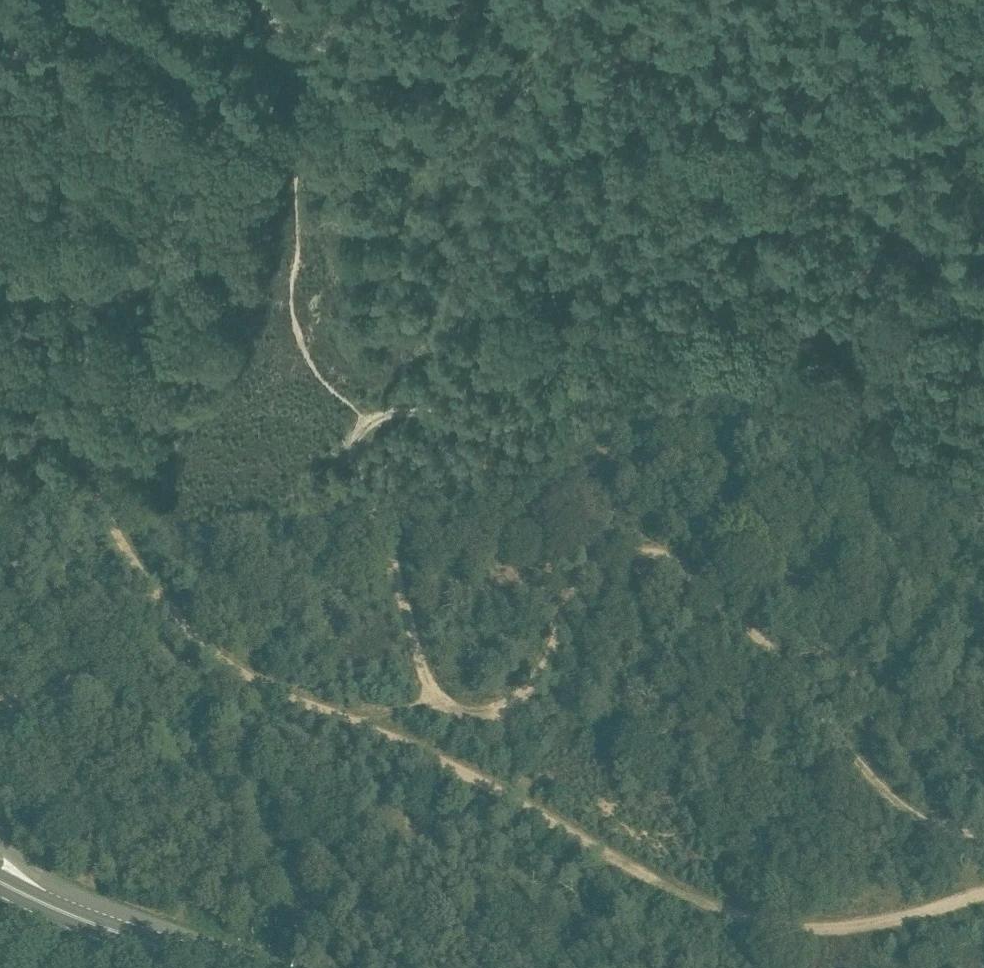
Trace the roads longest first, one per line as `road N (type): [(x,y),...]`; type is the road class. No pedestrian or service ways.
road 1 (track): [(983,821),(923,822),(882,796),(781,676),(653,560),(594,572),(572,589),(552,624),(545,662),(508,705),(456,708),(436,696),(422,674),(349,463),(357,426),(386,412),(587,473),(625,474),(673,456),(696,433),(703,402),(689,295),(702,268),(983,14)]
road 2 (track): [(205,643),(264,685),(783,928),(983,900)]
road 3 (track): [(52,0),(76,432),(128,555),(205,643)]
road 4 (track): [(870,0),(552,94),(304,54),(281,38),(267,0)]
road 5 (secondary): [(239,967),(0,883)]

